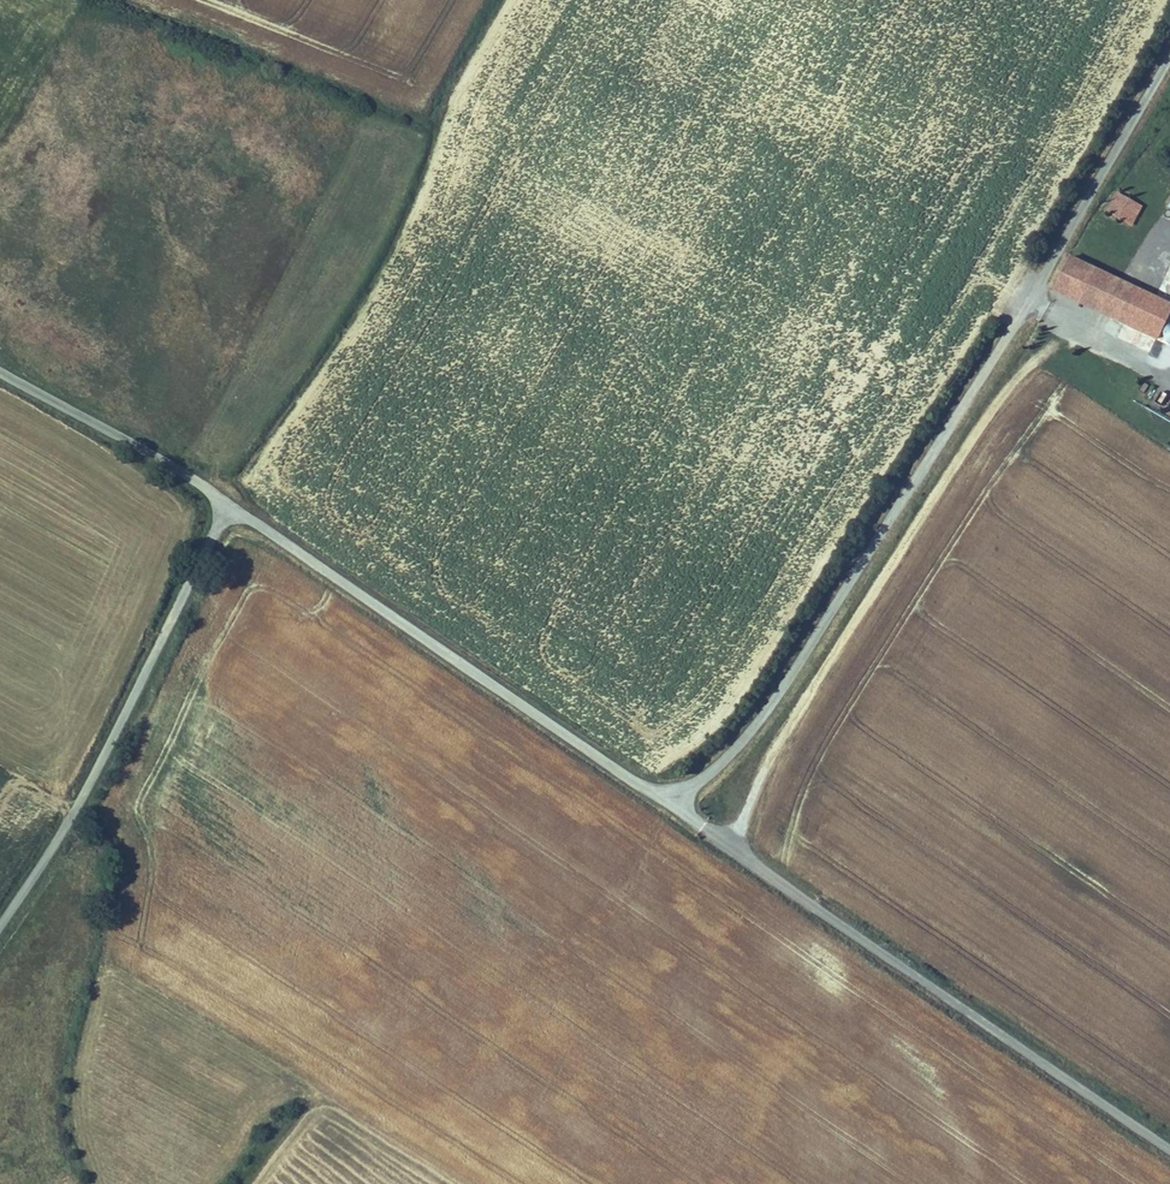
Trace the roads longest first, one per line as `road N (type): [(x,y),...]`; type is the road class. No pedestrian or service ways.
road 1 (unclassified): [(229,505),(631,781),(686,788),(729,755),(784,684),(1027,302),(1169,56)]
road 2 (track): [(669,791),(700,830),(1169,1152)]
road 3 (unclassified): [(0,927),(91,781),(229,505)]
road 4 (unclassified): [(0,371),(229,505)]

